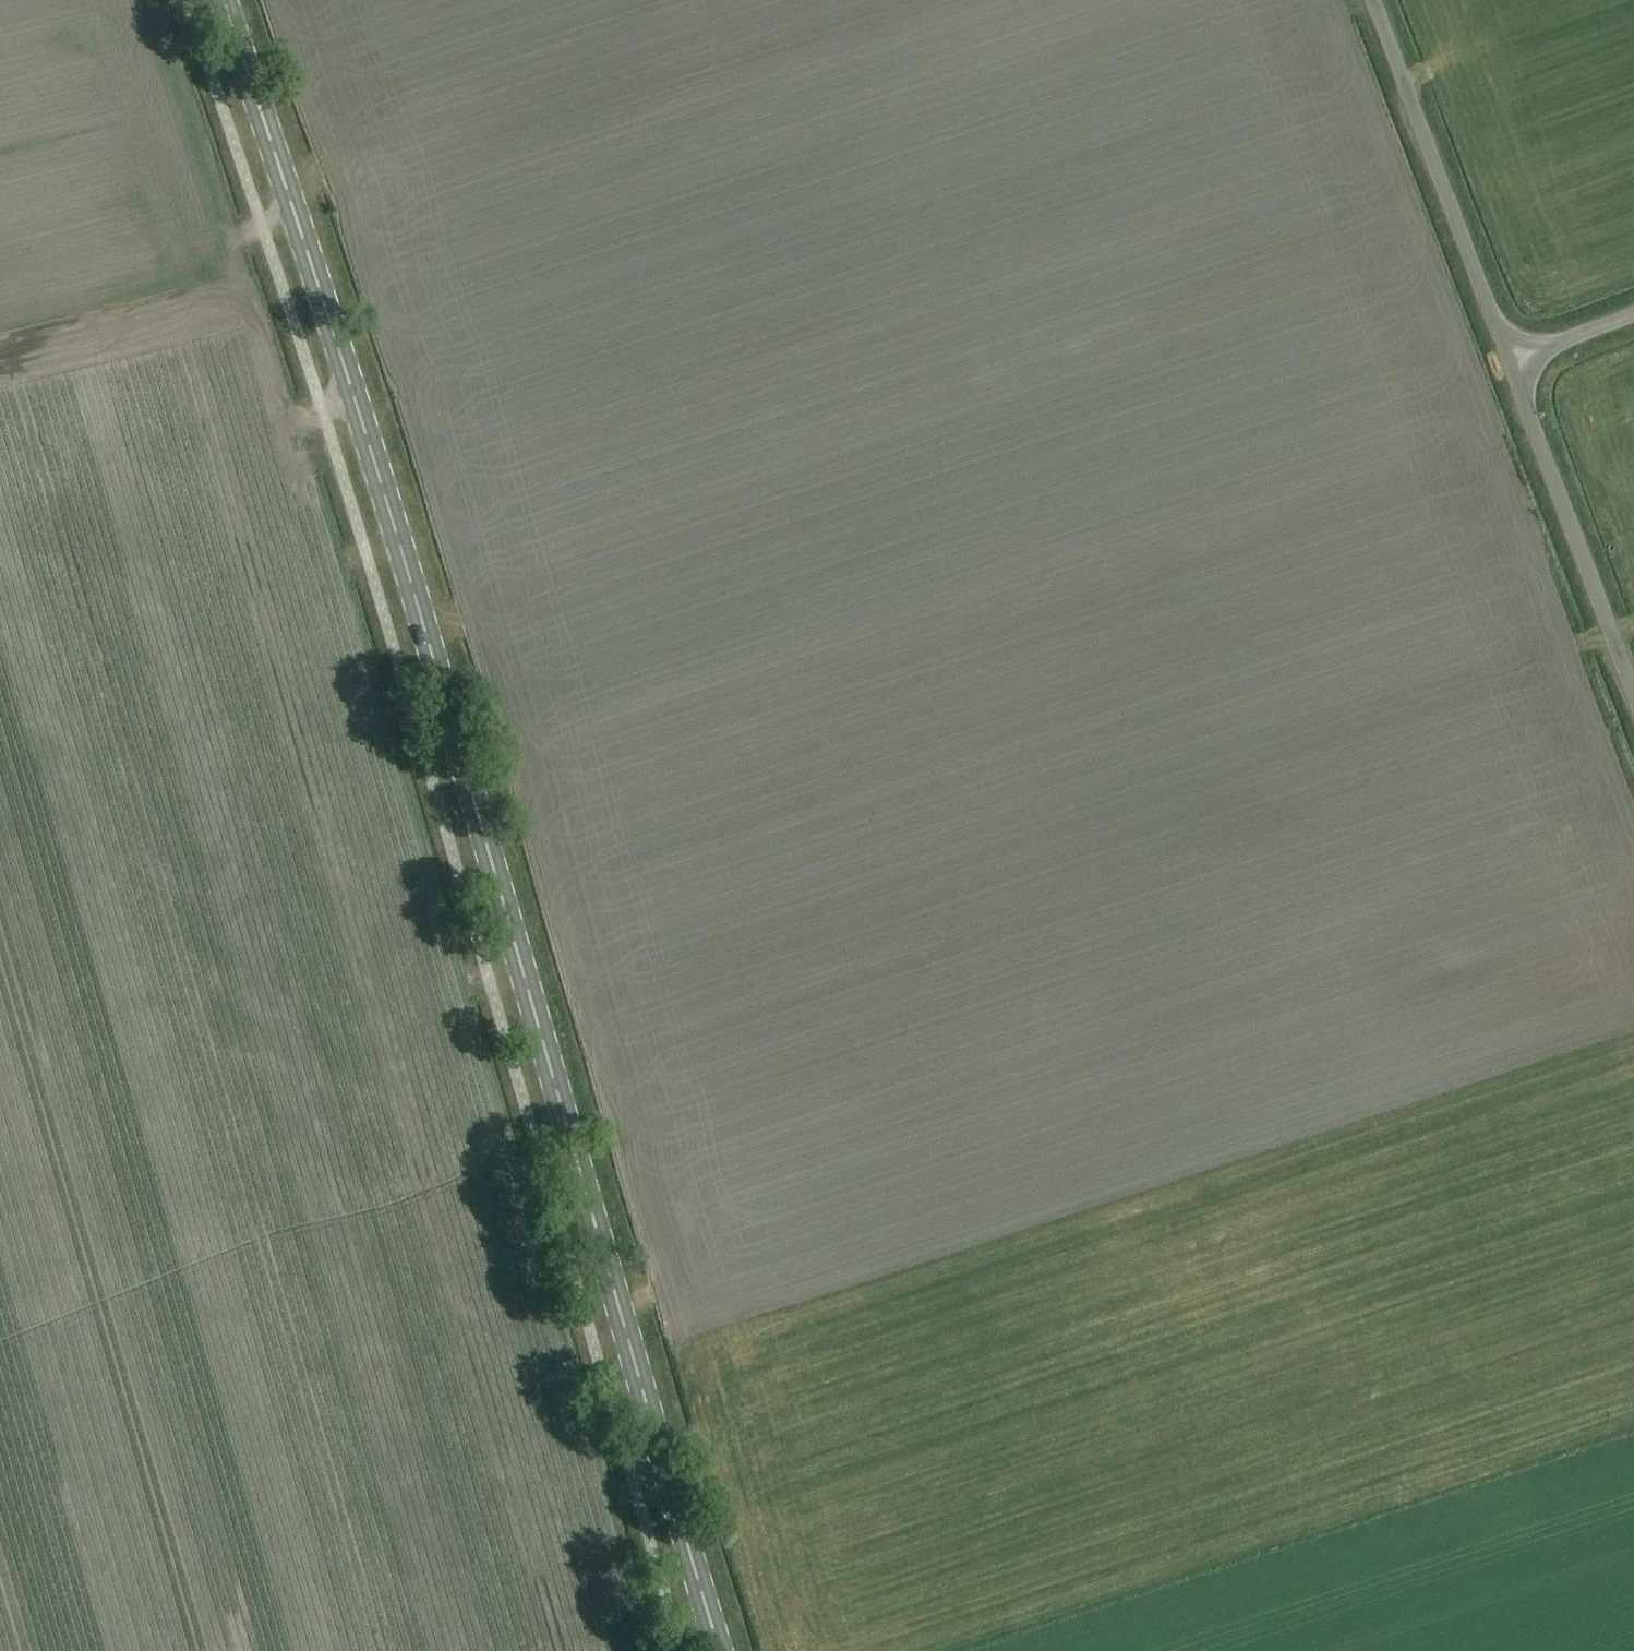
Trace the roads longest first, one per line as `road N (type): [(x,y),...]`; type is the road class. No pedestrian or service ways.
road 1 (primary): [(721,1650),(489,846),(227,0)]
road 2 (unclassified): [(1509,365),(1373,0)]
road 3 (unclassified): [(1633,697),(1509,365)]
road 4 (unclassified): [(1509,365),(1633,315)]

